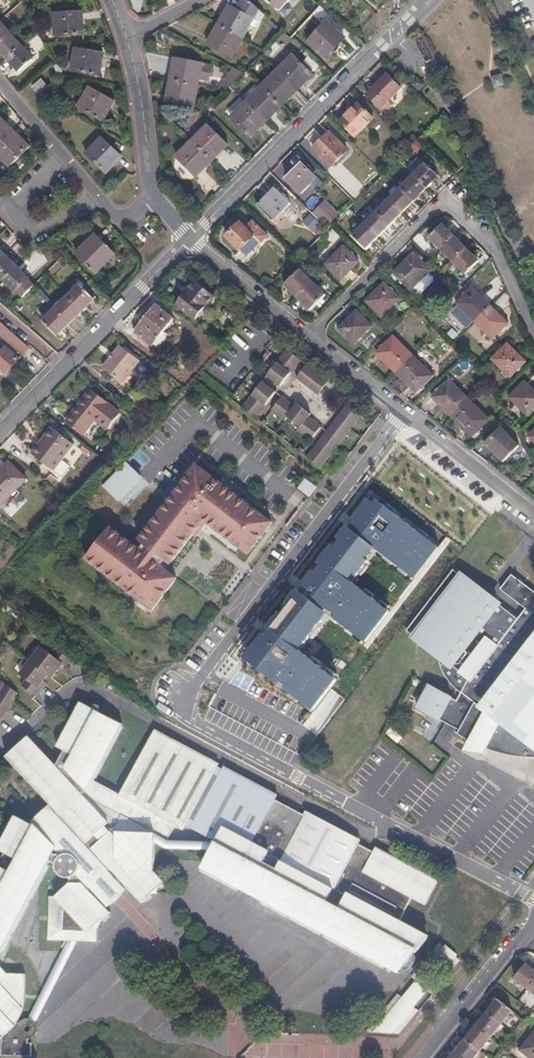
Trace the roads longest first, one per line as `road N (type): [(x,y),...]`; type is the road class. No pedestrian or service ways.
road 1 (residential): [(404,412),(203,673),(177,694),(533,902)]
road 2 (residential): [(533,335),(490,241),(444,199),(310,336)]
road 3 (residential): [(188,239),(428,0)]
road 4 (residential): [(0,434),(188,239)]
road 5 (motorway): [(430,0),(483,81),(533,196)]
road 6 (residential): [(131,36),(155,198)]
road 7 (residential): [(533,512),(404,412)]
road 8 (residential): [(426,1057),(525,931)]
road 9 (residential): [(310,336),(188,239)]
road 10 (motorway): [(533,137),(462,0)]
road 11 (residential): [(0,82),(98,197)]
road 12 (residential): [(404,412),(310,336)]

